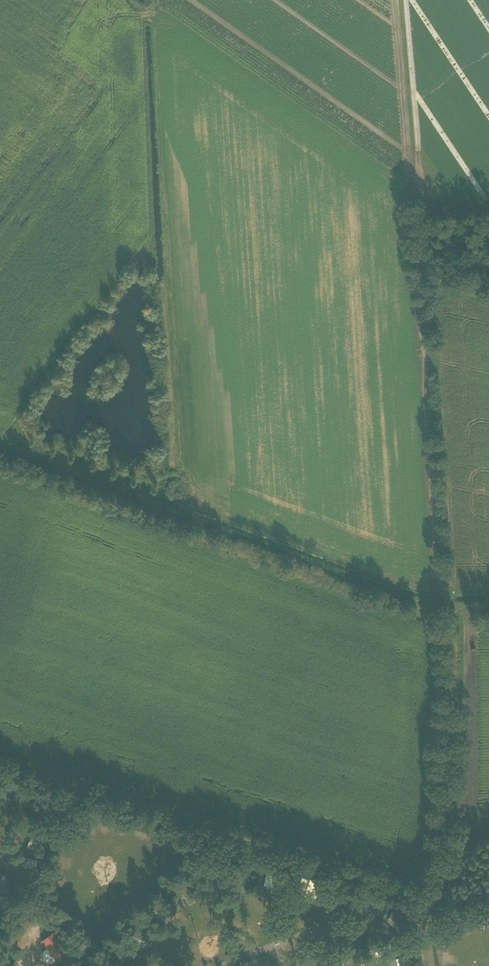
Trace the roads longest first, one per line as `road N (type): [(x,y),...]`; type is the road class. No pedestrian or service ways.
road 1 (track): [(452,606),(435,514),(405,0)]
road 2 (track): [(452,606),(0,444)]
road 3 (track): [(436,898),(0,763)]
road 4 (track): [(436,898),(454,782),(452,606)]

